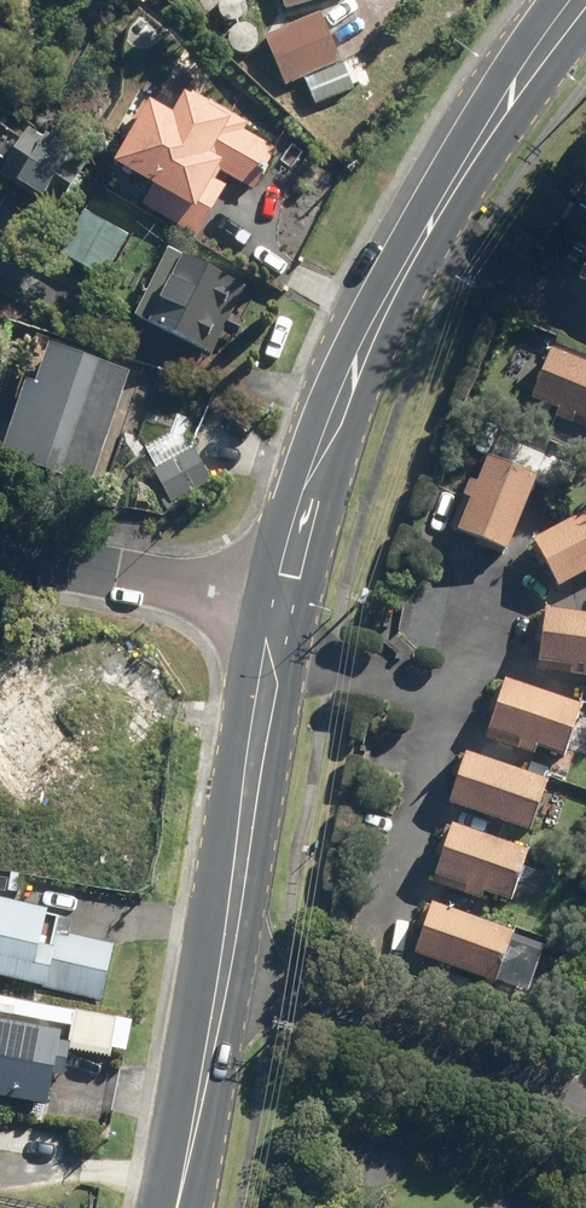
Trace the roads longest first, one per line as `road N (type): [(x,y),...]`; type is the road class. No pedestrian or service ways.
road 1 (tertiary): [(284,608),(322,459),(397,279),(509,93),(582,0)]
road 2 (unclassified): [(585,1110),(279,995),(222,985)]
road 3 (tertiary): [(222,985),(284,608)]
road 4 (residential): [(0,552),(284,608)]
road 5 (tertiary): [(176,1207),(222,985)]

